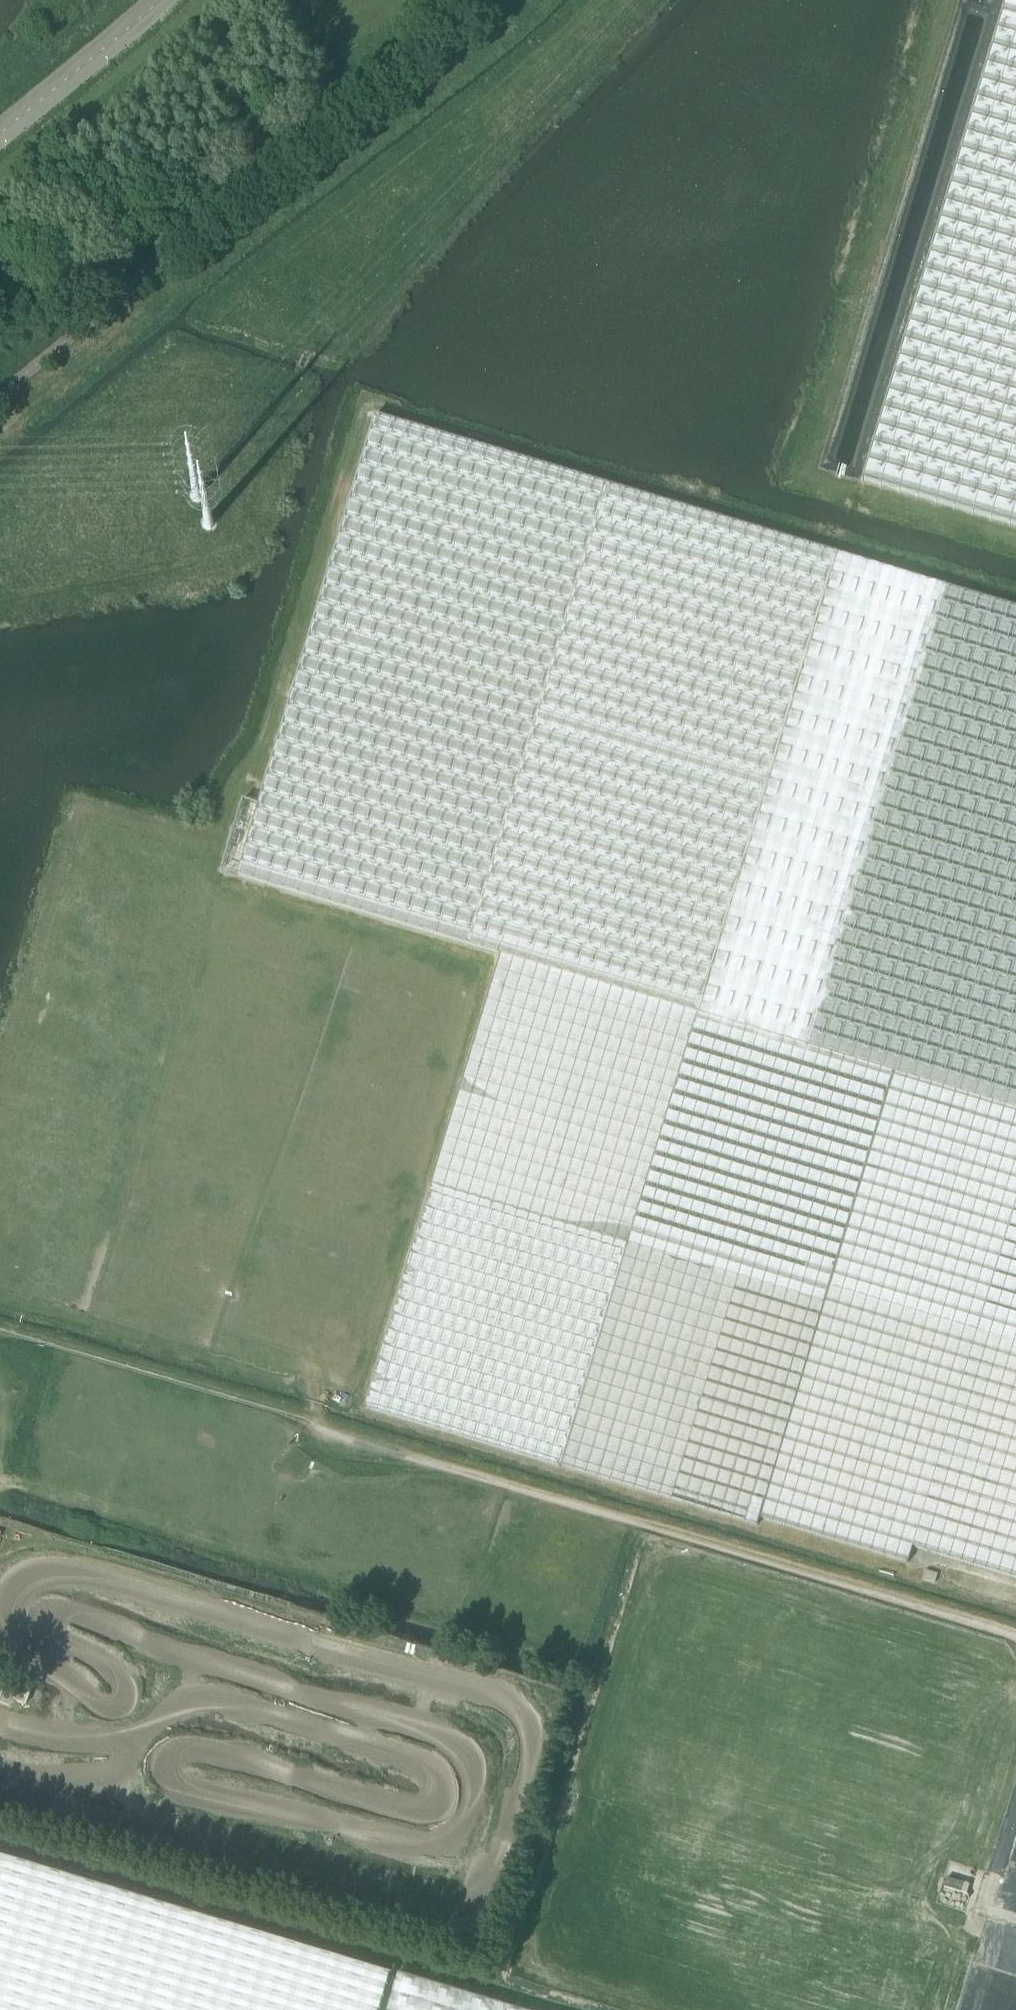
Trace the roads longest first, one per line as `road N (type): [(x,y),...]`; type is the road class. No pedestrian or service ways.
road 1 (track): [(319,1428),(1015,1635)]

